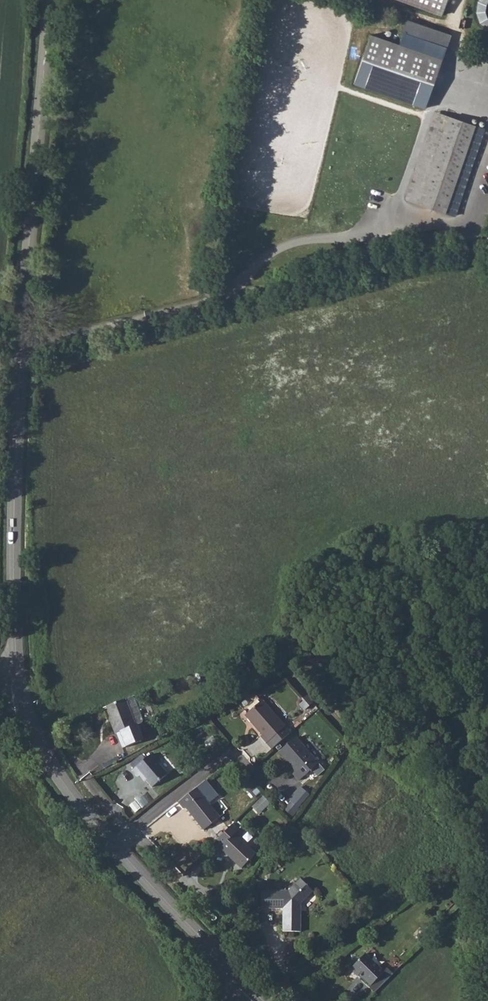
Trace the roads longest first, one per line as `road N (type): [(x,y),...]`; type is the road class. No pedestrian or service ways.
road 1 (unclassified): [(22,352),(227,295),(277,247),(294,242),(424,219),(466,230)]
road 2 (tertiary): [(52,0),(22,352)]
road 3 (tertiary): [(22,352),(20,687)]
road 4 (residential): [(133,831),(232,752),(285,793)]
road 5 (tertiary): [(115,844),(243,983)]
road 6 (tertiary): [(20,687),(54,766),(115,844)]

